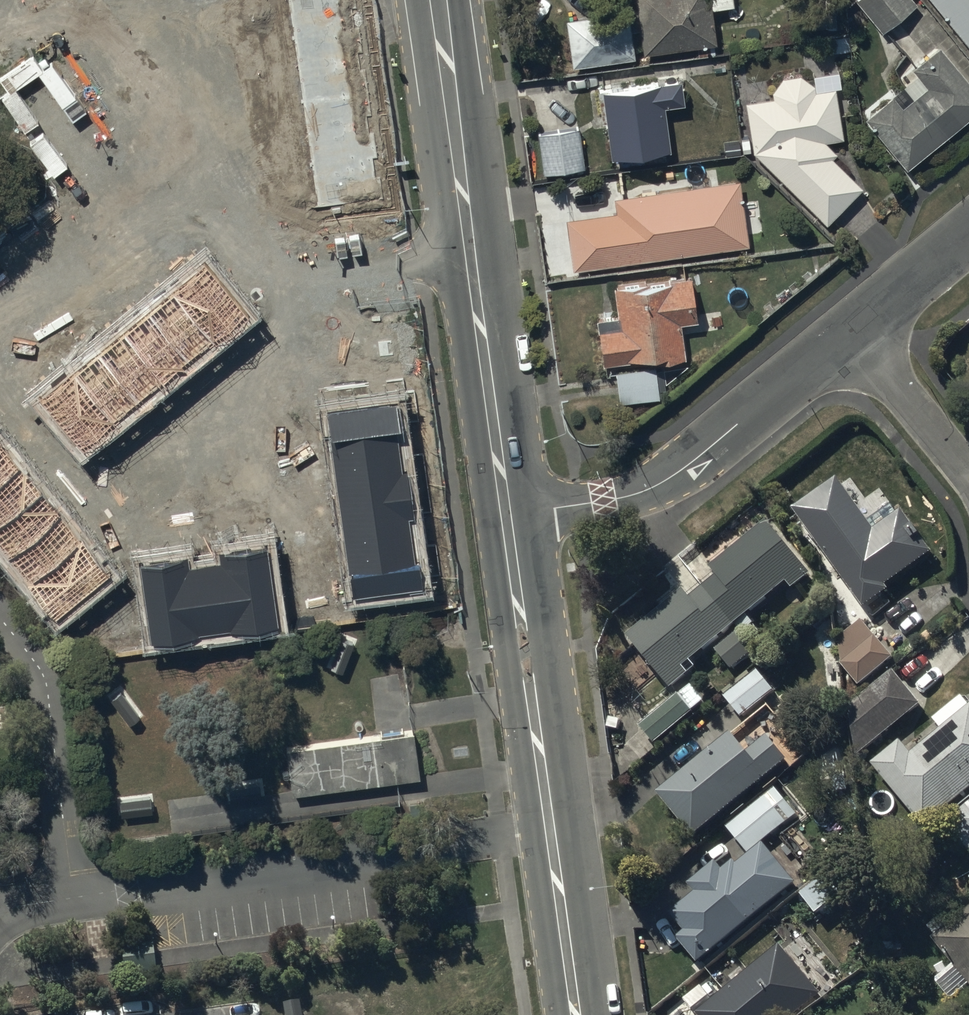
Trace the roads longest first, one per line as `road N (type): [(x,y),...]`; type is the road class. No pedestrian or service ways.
road 1 (tertiary): [(506,516),(576,1014)]
road 2 (unclassified): [(852,332),(645,491),(506,516)]
road 3 (residential): [(323,269),(233,225),(197,31),(174,0)]
road 4 (residential): [(323,269),(303,347),(285,369),(138,490)]
road 5 (tertiary): [(438,0),(471,259)]
road 6 (tertiary): [(471,259),(506,516)]
road 7 (residential): [(852,332),(968,475)]
road 8 (unclassified): [(968,236),(852,332)]
road 9 (residential): [(471,259),(323,269)]

